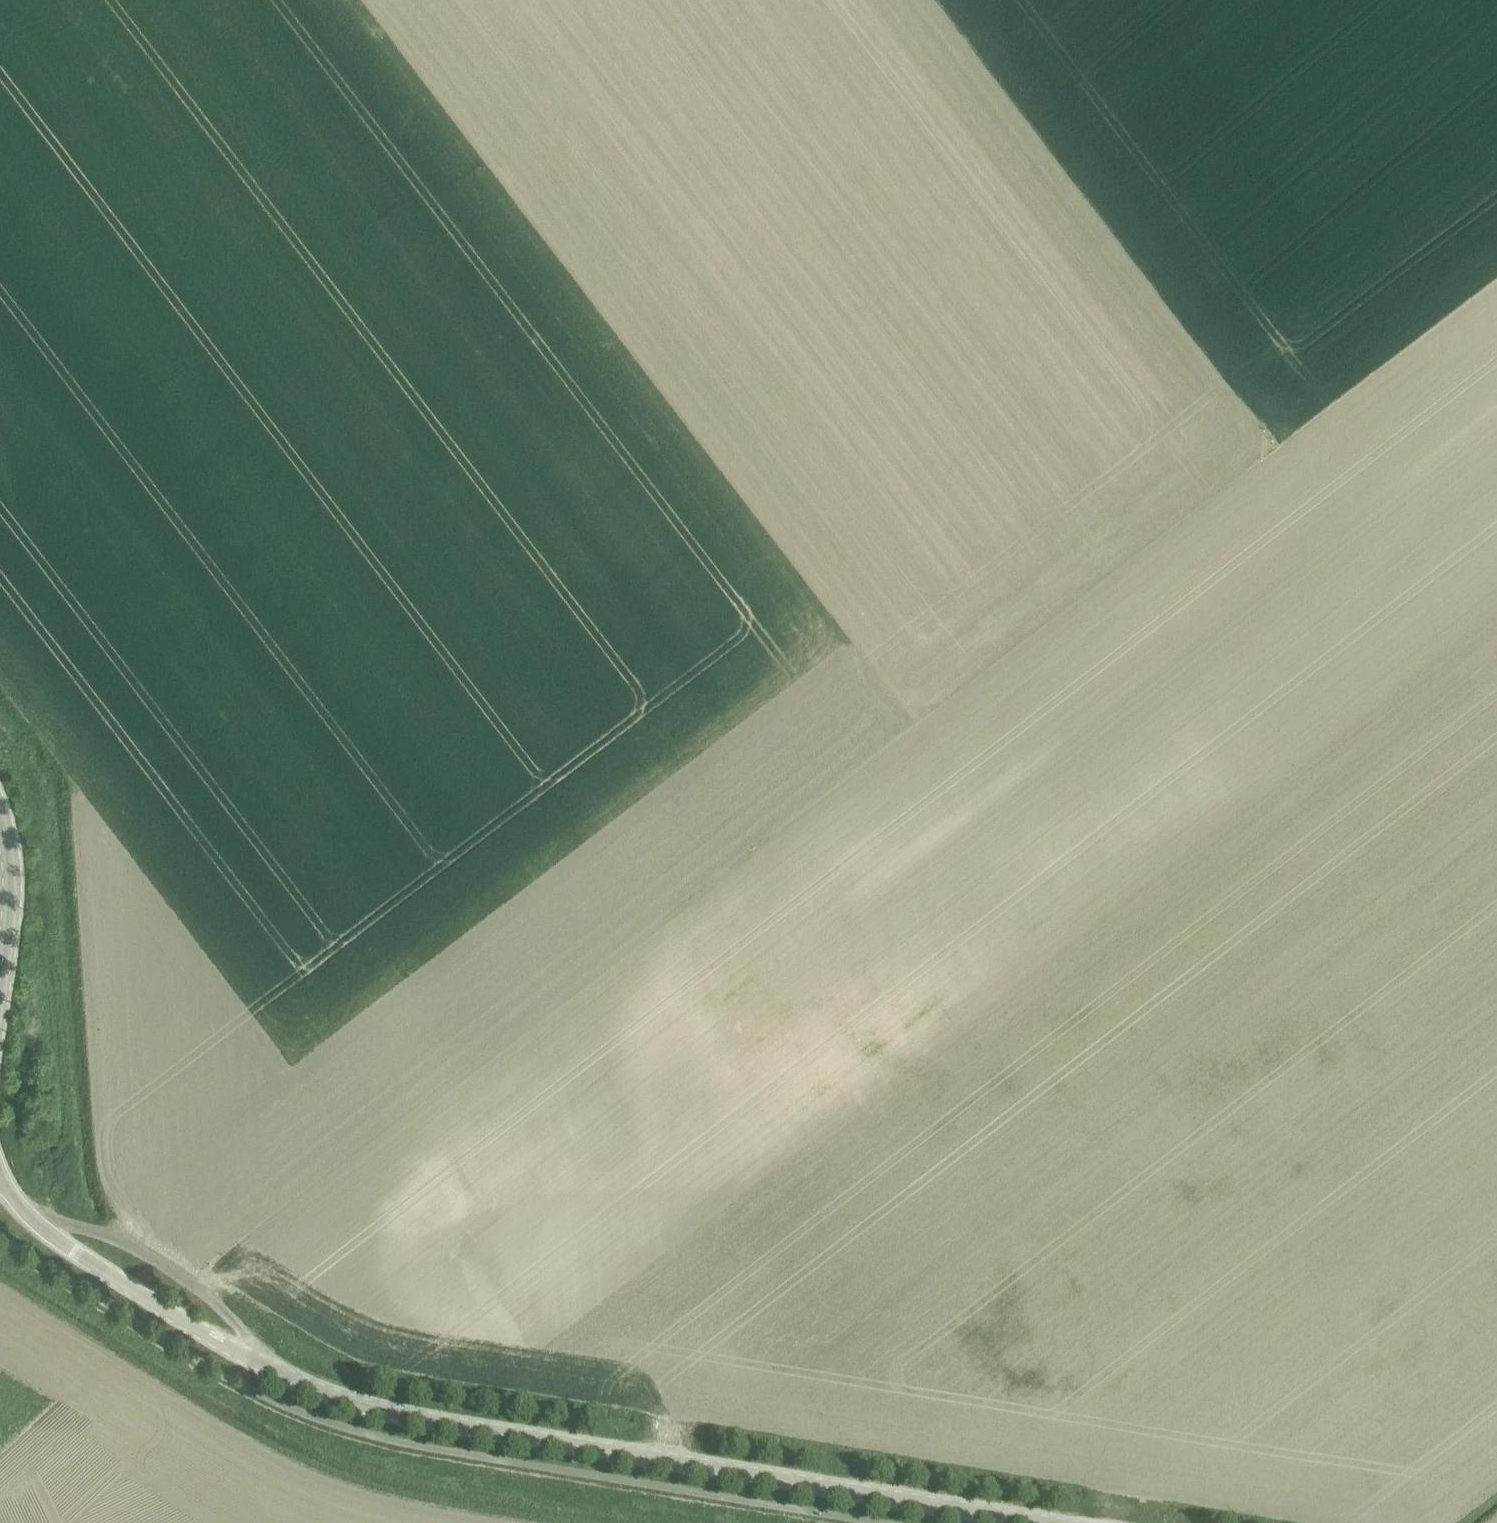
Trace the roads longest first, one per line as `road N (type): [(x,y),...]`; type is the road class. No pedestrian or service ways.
road 1 (tertiary): [(1030,1522),(484,1433),(314,1391),(234,1353),(66,1248),(0,1178)]
road 2 (tertiary): [(0,983),(11,905),(0,813)]

